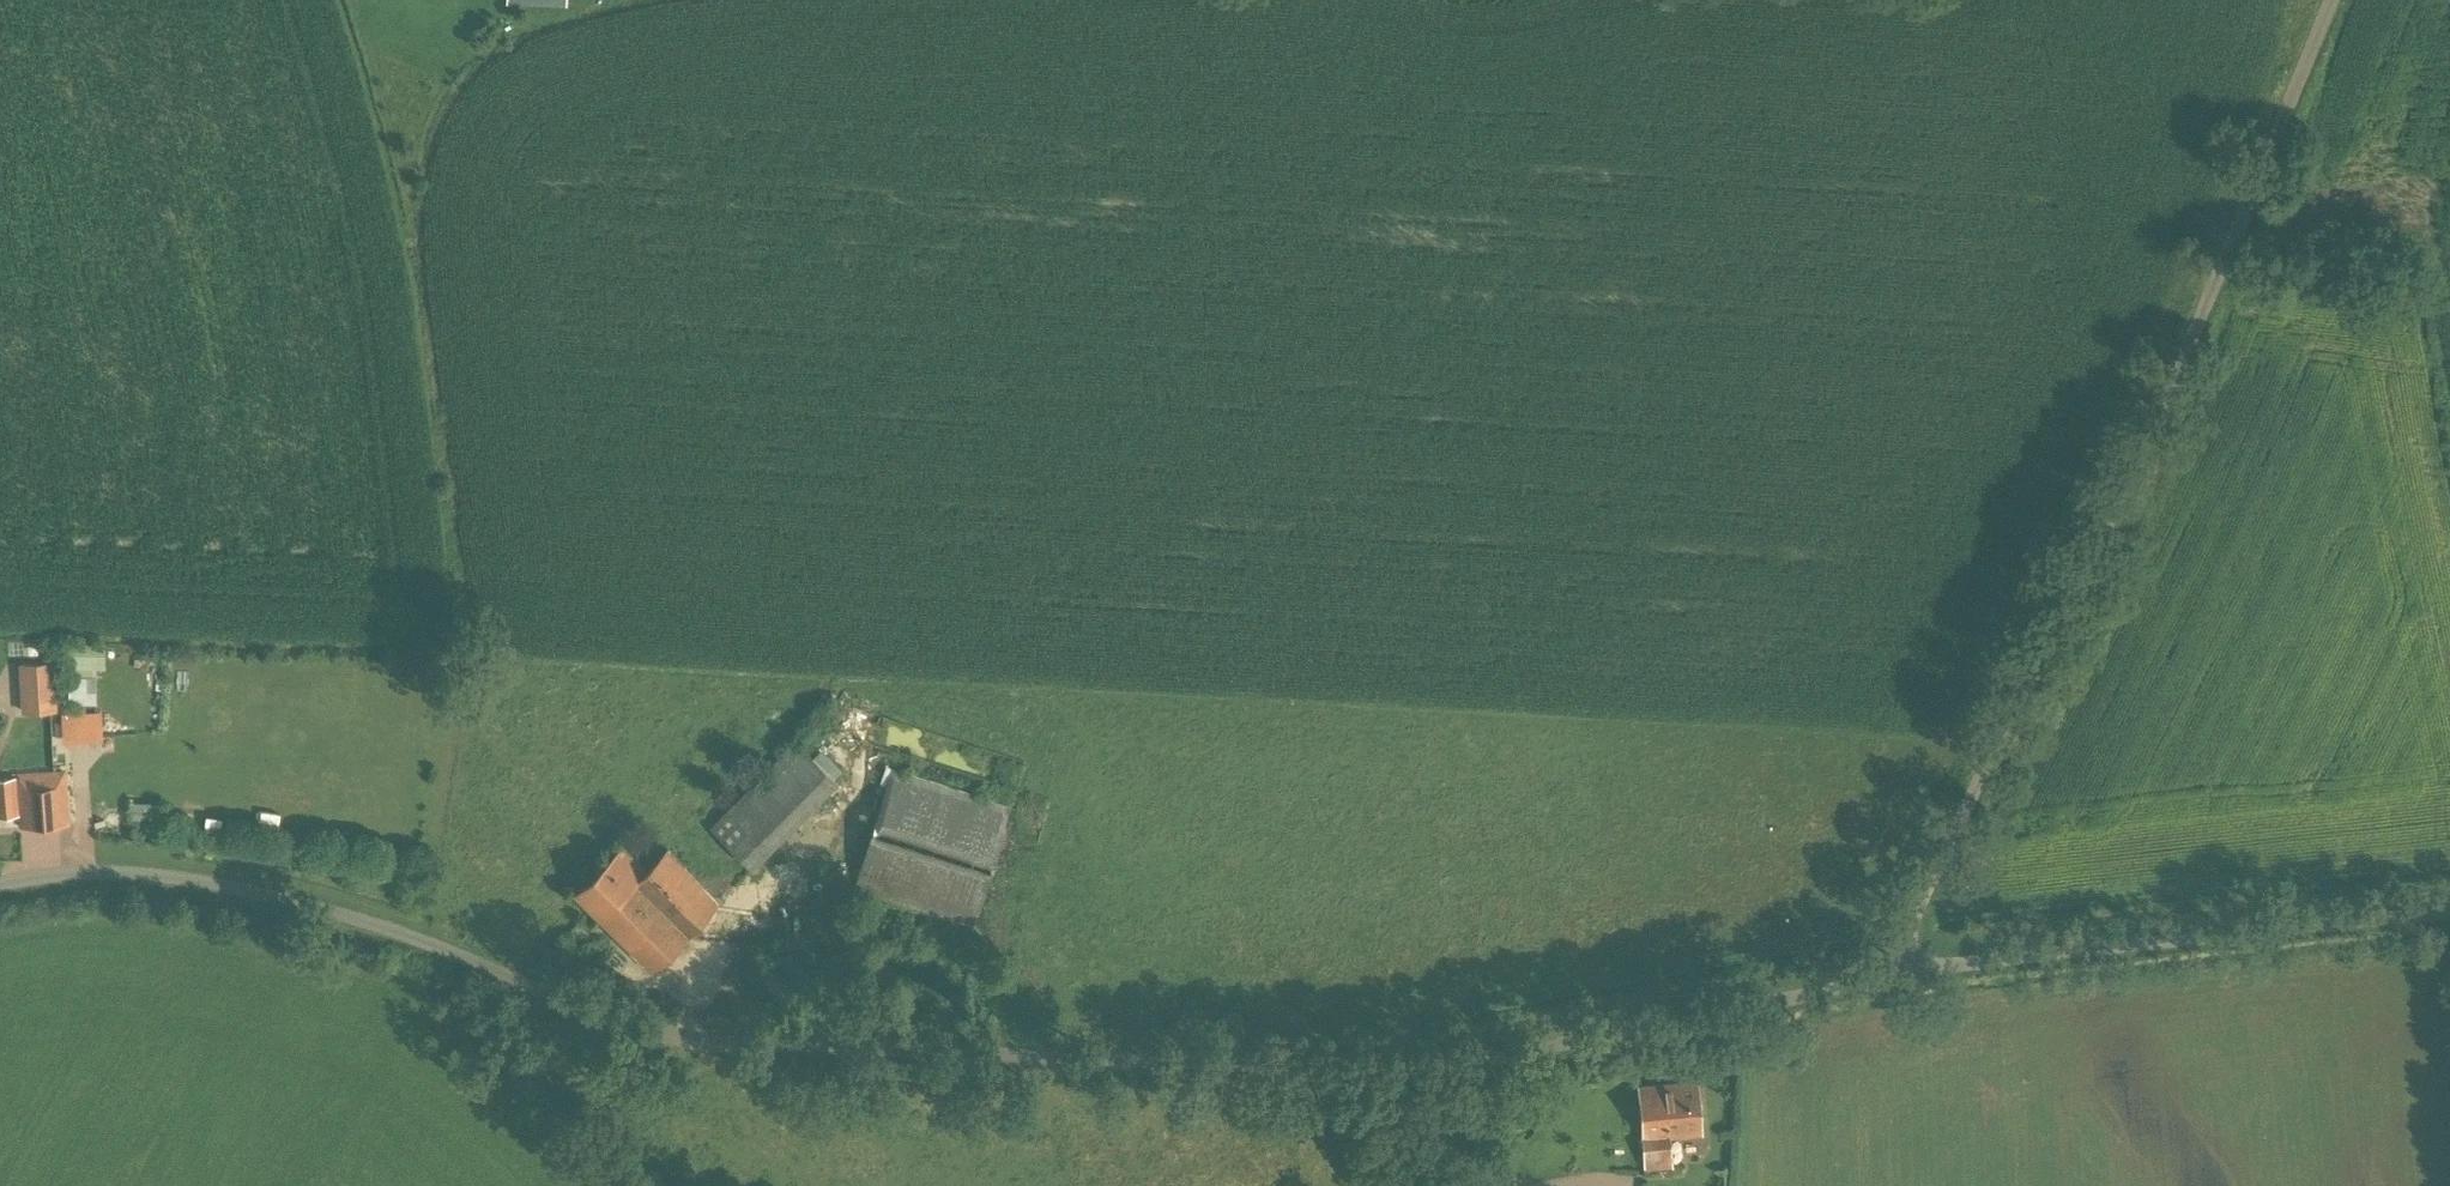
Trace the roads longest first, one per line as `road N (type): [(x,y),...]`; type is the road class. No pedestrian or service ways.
road 1 (unclassified): [(1894,989),(1593,1053),(1386,1073),(892,1066),(753,1058),(240,892),(68,874),(0,879)]
road 2 (unclassified): [(1894,989),(1928,882),(2207,284),(2330,0)]
road 3 (unclassified): [(1894,989),(1996,966),(2262,929),(2449,913)]

